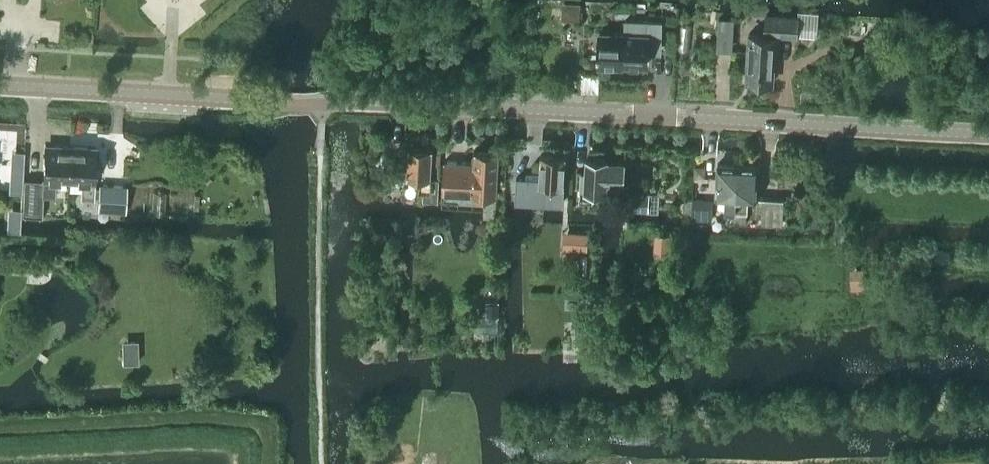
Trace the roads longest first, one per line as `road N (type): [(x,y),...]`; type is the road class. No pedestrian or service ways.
road 1 (tertiary): [(988,133),(323,104)]
road 2 (tertiary): [(0,85),(323,104)]

